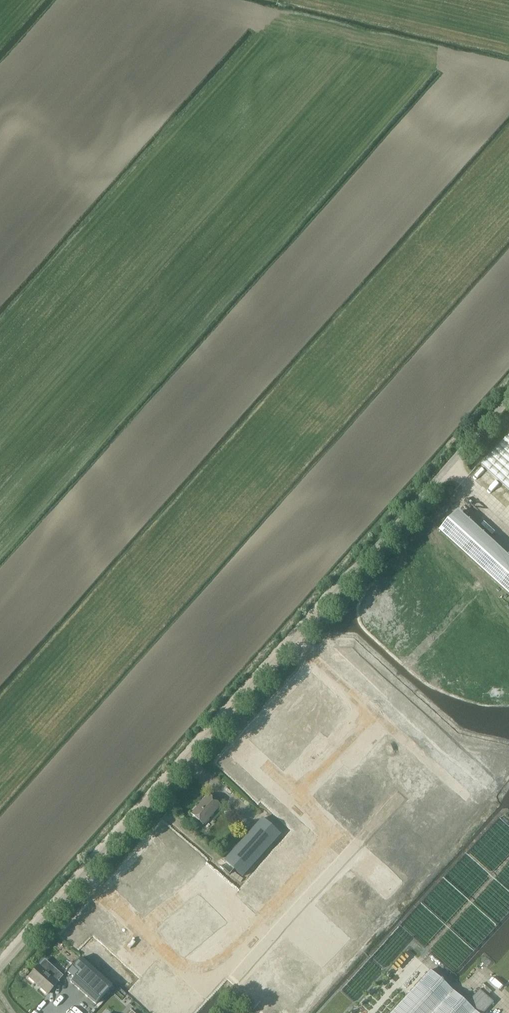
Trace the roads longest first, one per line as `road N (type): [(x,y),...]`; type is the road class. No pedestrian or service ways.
road 1 (unclassified): [(214,730),(508,401)]
road 2 (unclassified): [(83,877),(214,730)]
road 3 (residential): [(214,730),(243,746),(353,850)]
road 4 (unclassified): [(0,970),(83,877)]

